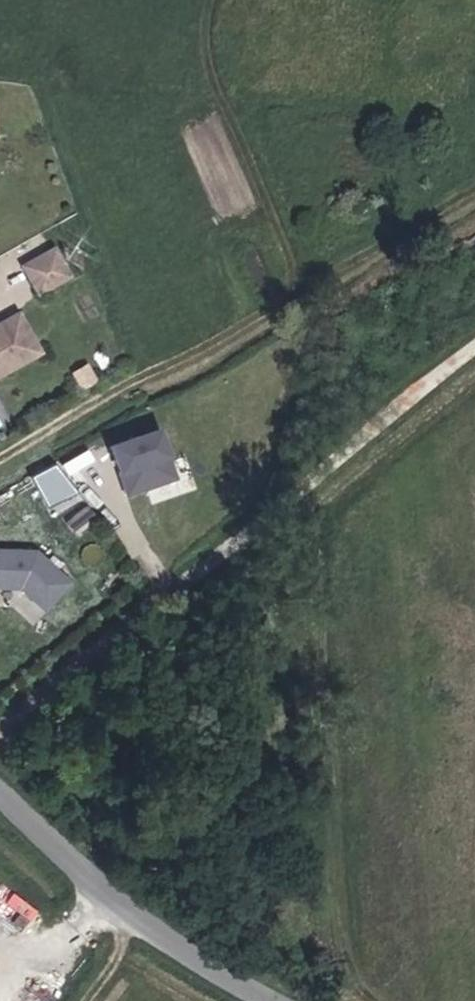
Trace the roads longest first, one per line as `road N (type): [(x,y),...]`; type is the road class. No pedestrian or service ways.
road 1 (track): [(0,735),(474,364)]
road 2 (unclassified): [(0,781),(133,910),(293,1000)]

